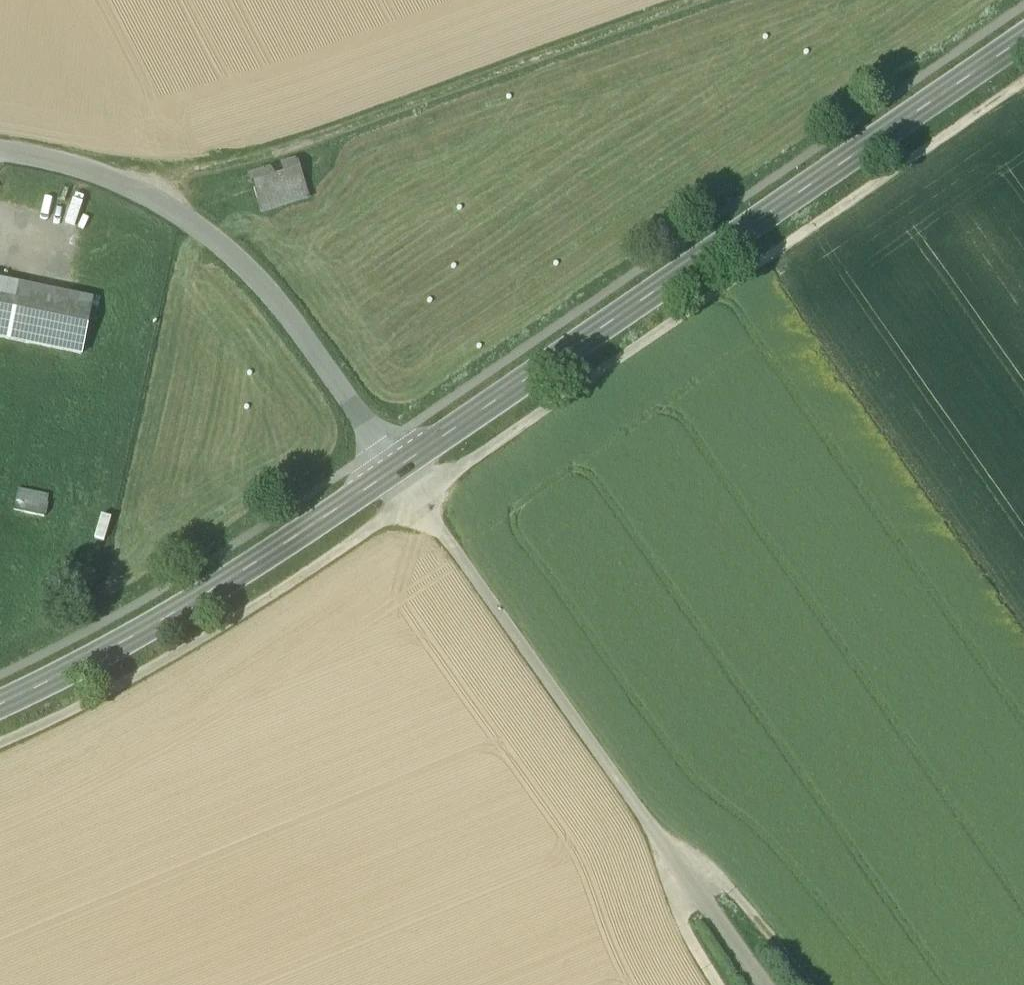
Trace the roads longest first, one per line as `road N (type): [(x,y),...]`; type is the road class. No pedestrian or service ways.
road 1 (secondary): [(1023,39),(397,467)]
road 2 (track): [(1023,82),(420,496)]
road 3 (track): [(397,467),(771,984)]
road 4 (track): [(692,0),(153,201)]
road 5 (residential): [(0,153),(98,173),(216,238),(274,293),(397,467)]
road 6 (track): [(0,743),(195,646),(420,496)]
road 7 (secondary): [(397,467),(162,622),(0,706)]
road 8 (track): [(821,984),(745,892),(720,882),(693,900),(701,940),(729,984)]

